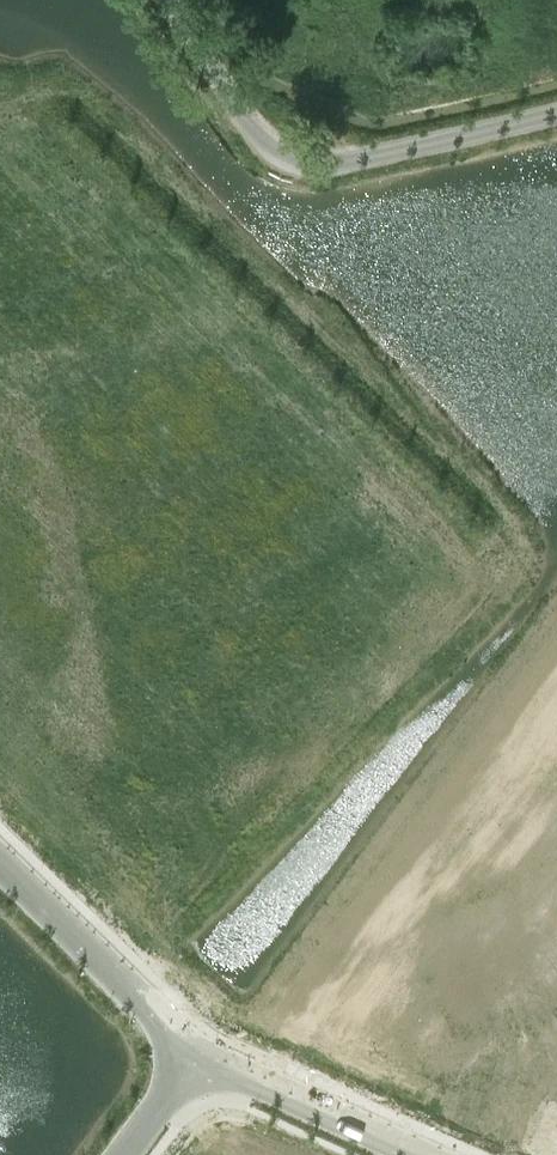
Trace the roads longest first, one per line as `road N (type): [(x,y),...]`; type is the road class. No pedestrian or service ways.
road 1 (unclassified): [(556,107),(308,162),(258,135),(170,0)]
road 2 (unclassified): [(0,862),(210,1058)]
road 3 (unclassified): [(210,1058),(411,1154)]
road 4 (unclassified): [(135,1154),(210,1058)]

